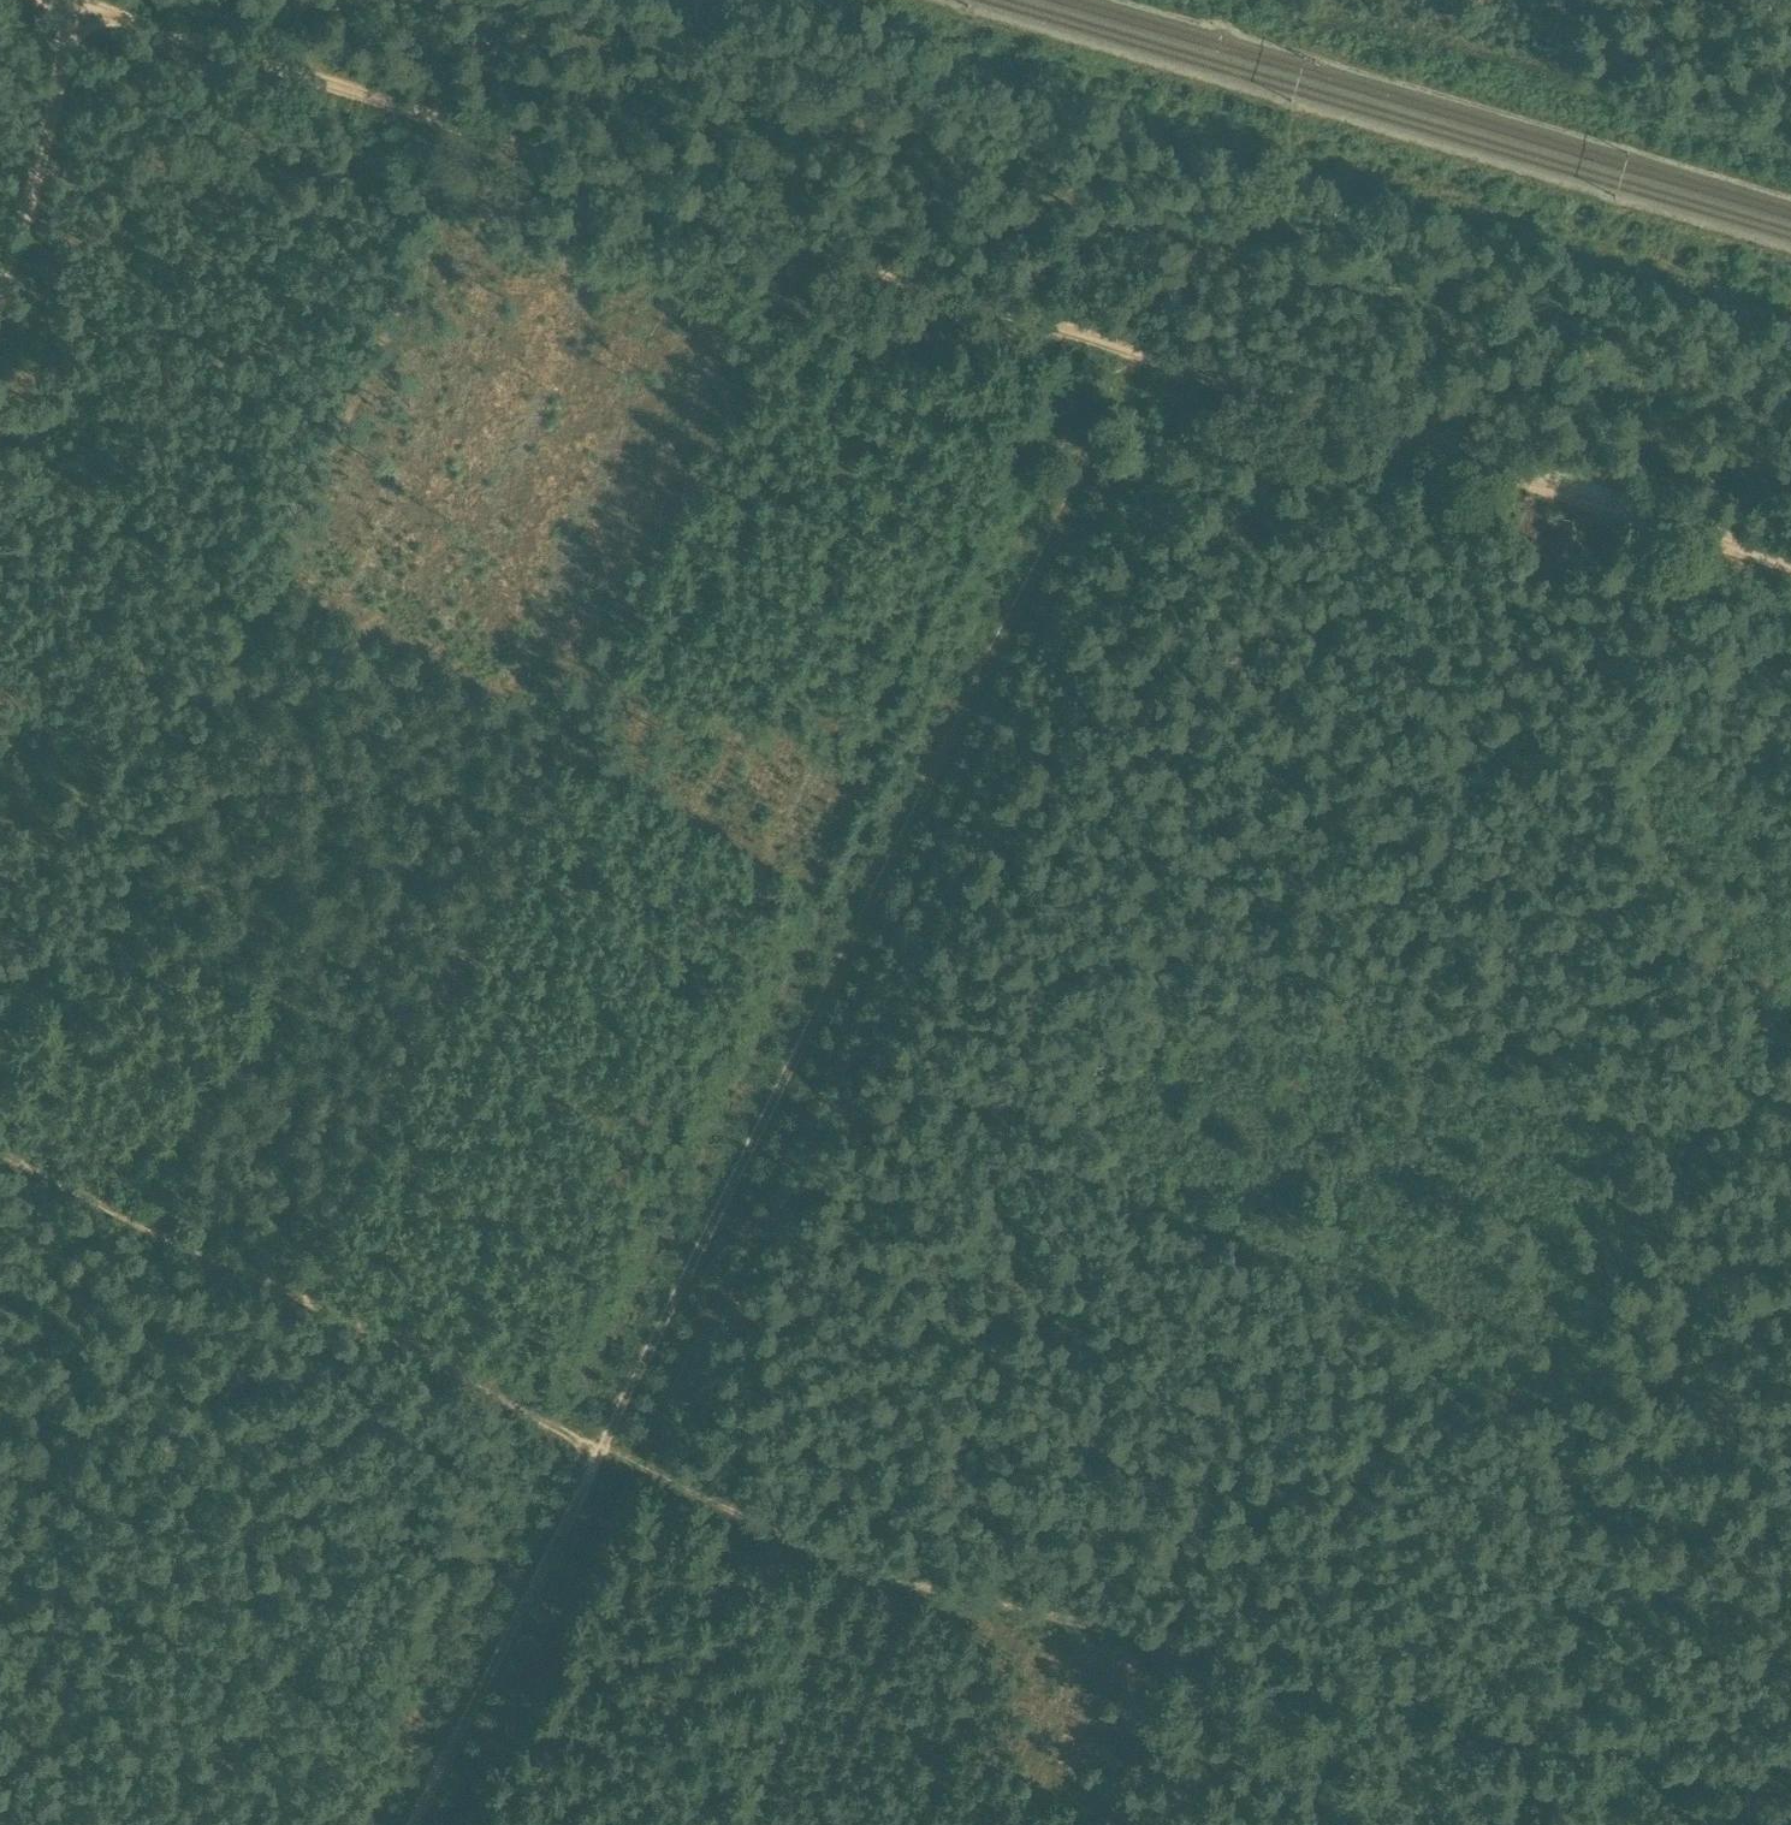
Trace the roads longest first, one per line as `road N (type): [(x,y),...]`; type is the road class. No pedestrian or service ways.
road 1 (track): [(0,1149),(869,1574),(1790,1790)]
road 2 (track): [(69,0),(1465,466),(1790,566)]
road 3 (track): [(1151,337),(412,1824)]
road 4 (track): [(419,265),(0,1159)]
road 5 (track): [(78,3),(0,294)]
road 6 (track): [(746,1824),(847,1564)]
road 7 (track): [(1172,1639),(1110,1824)]

